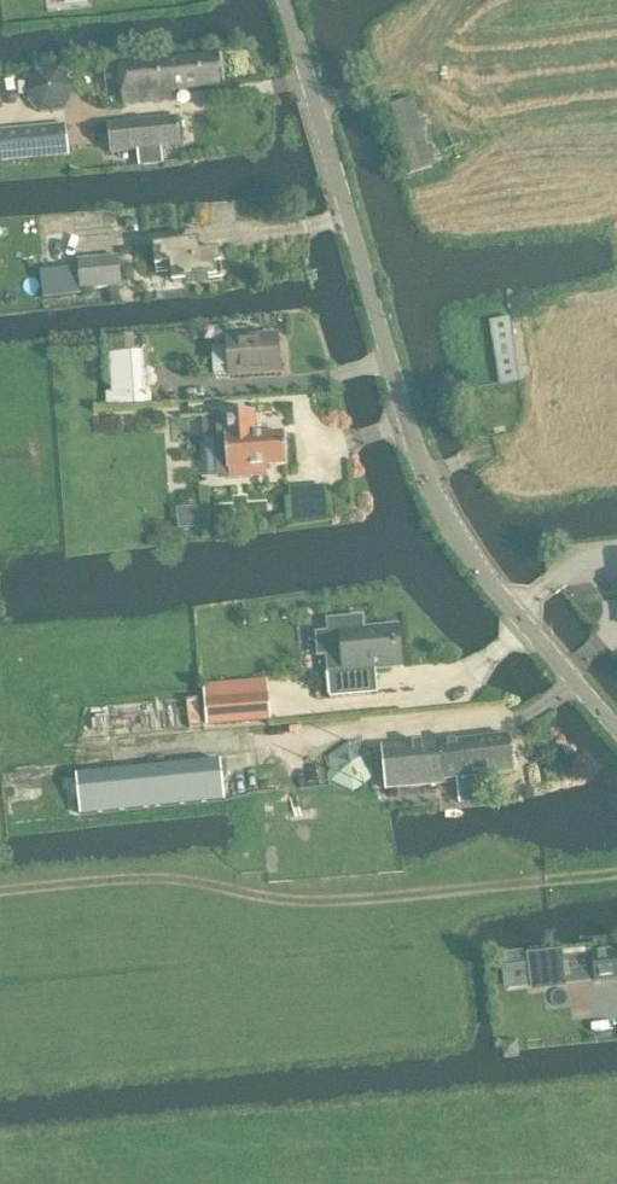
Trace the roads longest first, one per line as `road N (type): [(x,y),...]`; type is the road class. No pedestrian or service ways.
road 1 (tertiary): [(616,728),(446,517),(419,451),(285,0)]

